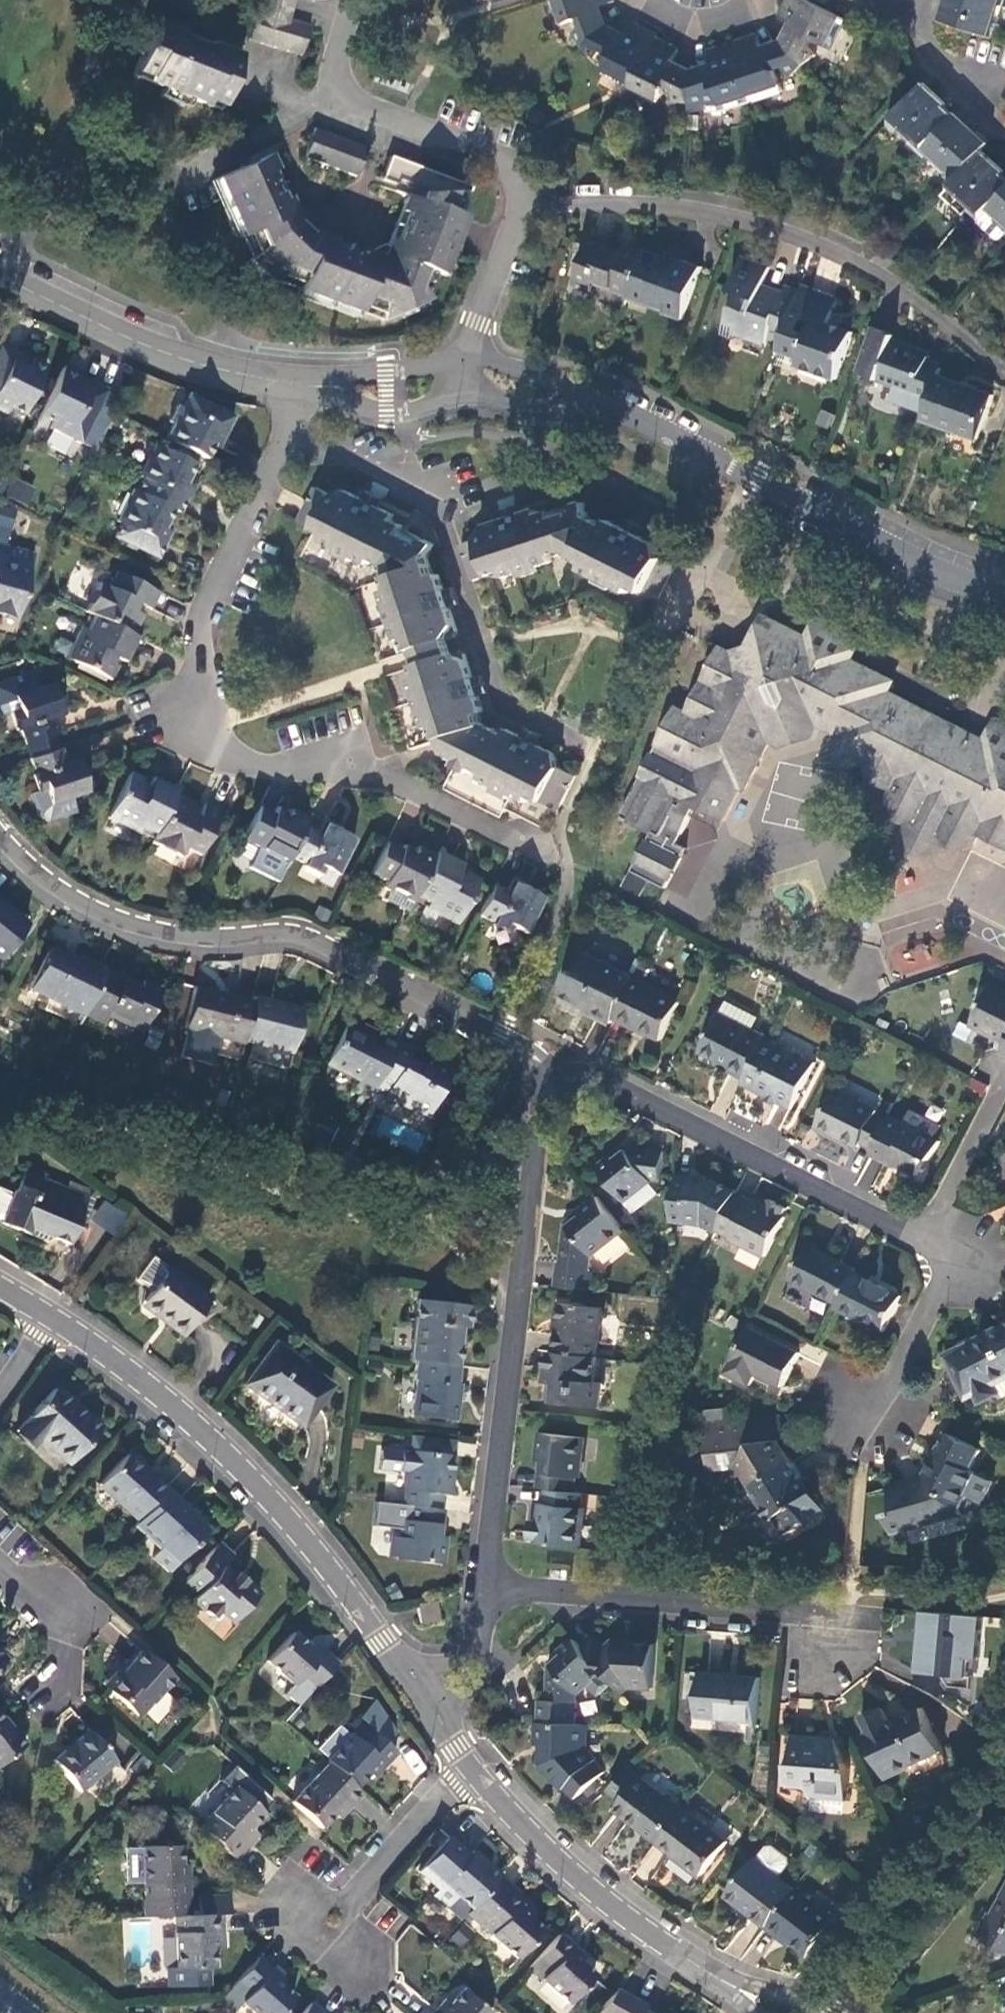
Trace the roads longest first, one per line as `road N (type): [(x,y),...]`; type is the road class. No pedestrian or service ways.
road 1 (residential): [(281,446),(203,612),(191,711),(229,769),(388,792),(553,866)]
road 2 (residential): [(0,838),(82,906),(168,937),(272,934),(320,942),(546,1057)]
road 3 (tertiary): [(429,1705),(295,1530),(178,1410),(51,1317)]
road 4 (residential): [(488,1588),(546,1057)]
road 5 (residential): [(1004,372),(912,298),(849,260),(779,232),(702,212),(515,203)]
road 6 (residential): [(281,446),(349,452),(432,494),(504,703),(597,749)]
road 7 (tertiary): [(1004,590),(956,577),(579,398)]
road 8 (residential): [(926,1237),(546,1057)]
road 9 (residential): [(488,1588),(804,1613),(829,1668)]
road 10 (tertiary): [(714,1979),(558,1863),(466,1769)]
road 11 (residential): [(515,203),(504,169),(339,98),(326,67),(346,0)]
road 12 (tertiary): [(285,380),(169,349),(0,272)]
road 13 (residential): [(855,1421),(890,1392),(961,1253),(926,1237)]
road 14 (residential): [(466,1769),(329,1927)]
road 15 (residential): [(926,1237),(1004,1084)]
road 16 (residential): [(464,357),(515,203)]
road 17 (tertiary): [(317,386),(386,415),(466,398)]
road 18 (residential): [(0,1577),(62,1628),(48,1701)]
road 19 (tertiary): [(464,357),(317,386)]
road 20 (residential): [(639,0),(658,20),(716,30),(765,0)]
road 21 (residential): [(429,1705),(482,1661),(488,1588)]
road 22 (tertiary): [(714,1979),(837,2012)]
road 23 (residential): [(914,29),(1004,118)]
road 24 (tertiary): [(579,398),(548,374),(464,357)]

